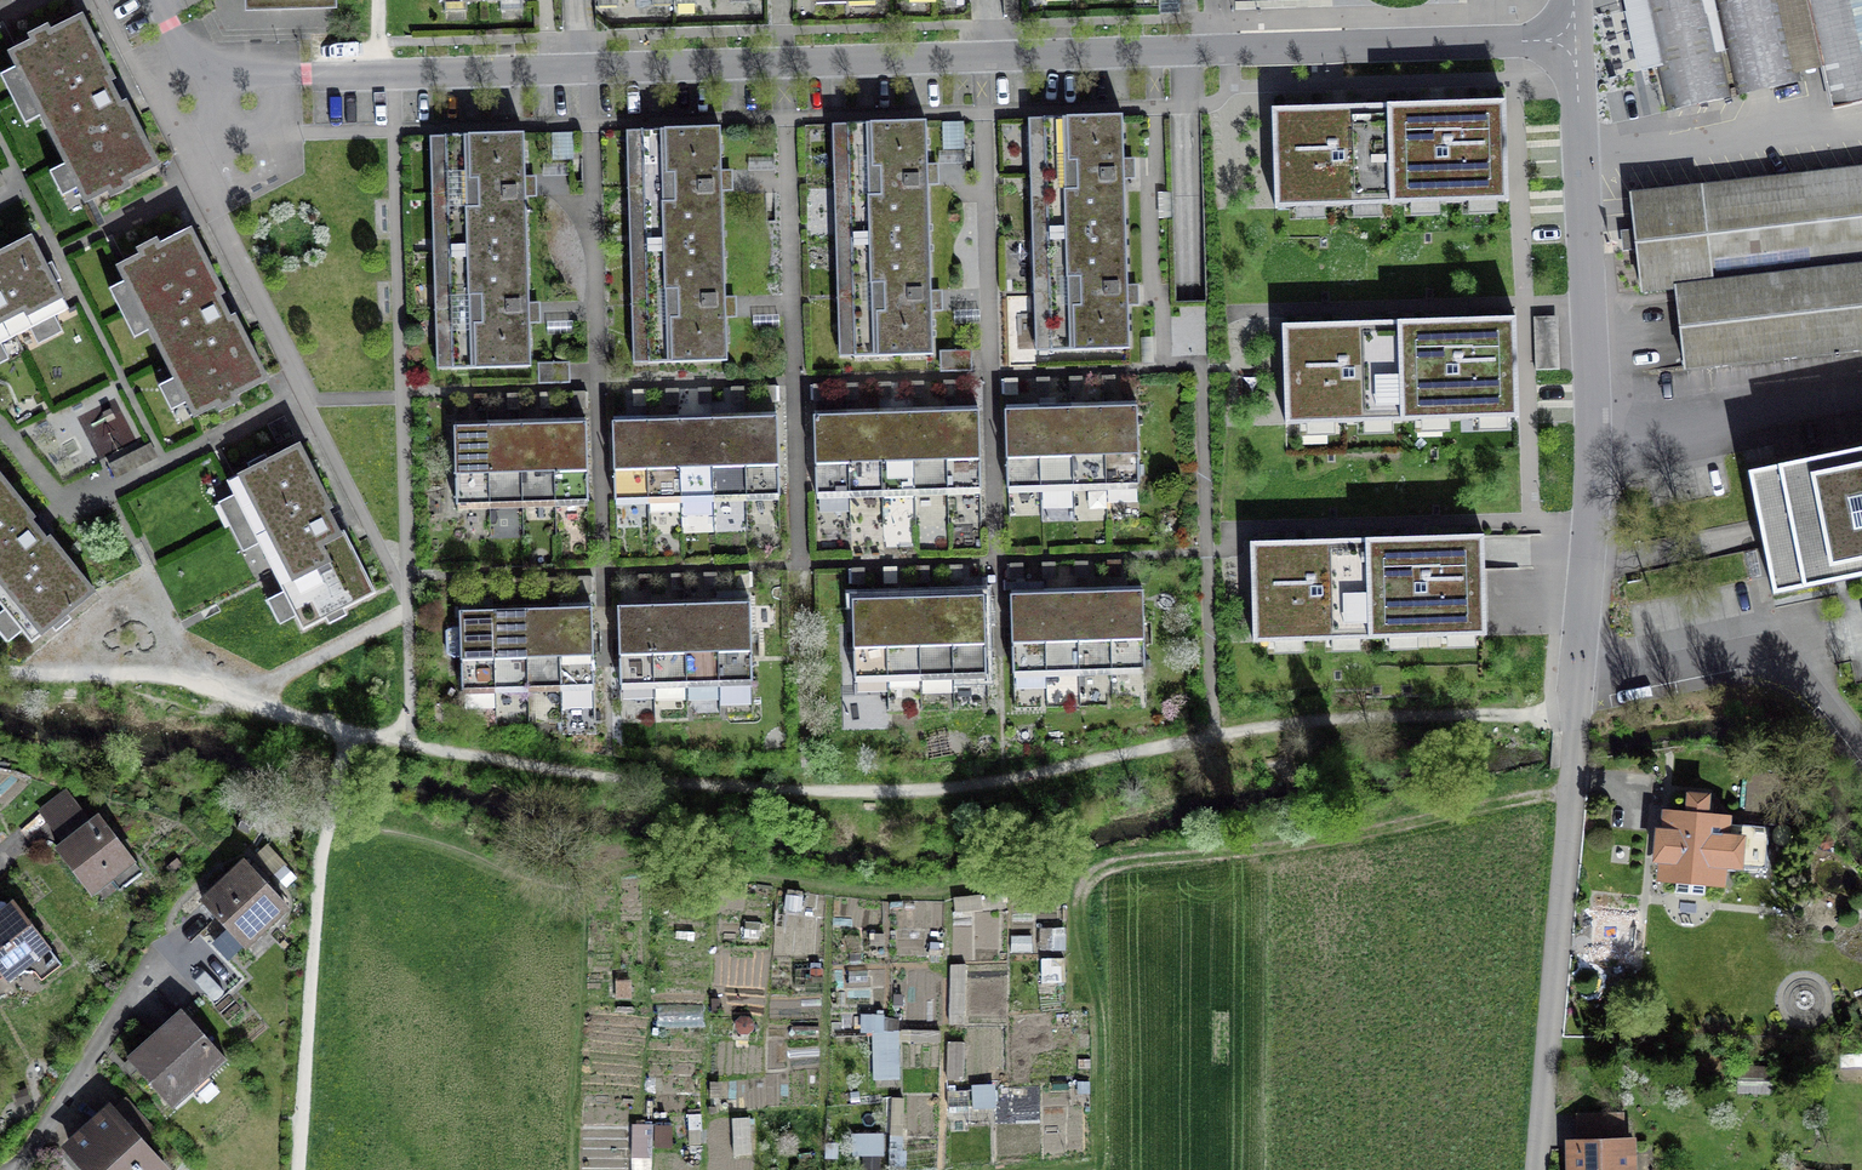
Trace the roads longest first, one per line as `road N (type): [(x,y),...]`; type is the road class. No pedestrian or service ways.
road 1 (residential): [(1575,37),(211,73),(183,52),(158,0)]
road 2 (residential): [(1535,1169),(1580,713),(1591,394),(1575,37)]
road 3 (track): [(1575,789),(1351,839),(1122,864),(1103,868),(1073,896),(995,903)]

